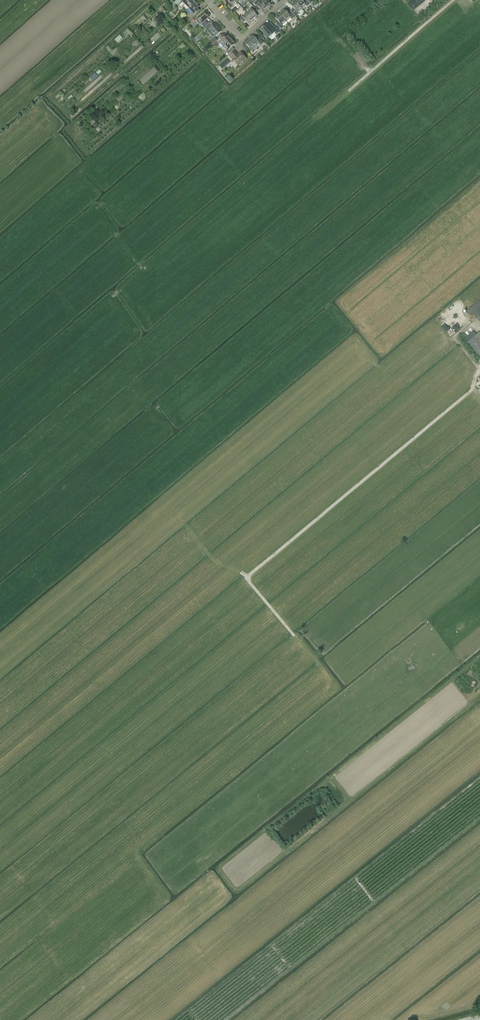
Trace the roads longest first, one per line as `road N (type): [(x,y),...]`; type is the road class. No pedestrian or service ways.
road 1 (track): [(320,662),(245,575),(469,393),(479,371)]

